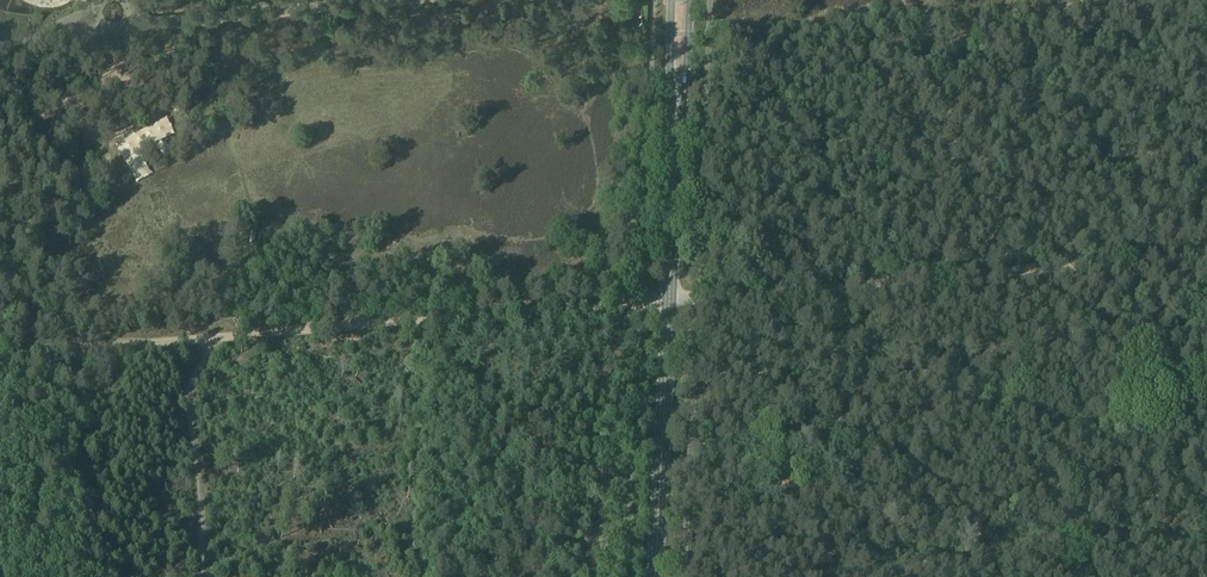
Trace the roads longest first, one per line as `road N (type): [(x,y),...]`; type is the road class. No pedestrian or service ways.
road 1 (track): [(1206,255),(706,294)]
road 2 (track): [(626,302),(211,337)]
road 3 (secondary): [(669,299),(681,0)]
road 4 (secondary): [(654,576),(669,299)]
road 5 (track): [(201,574),(190,391),(211,337)]
road 6 (track): [(201,574),(417,569),(417,576)]
road 7 (track): [(211,337),(0,354)]

